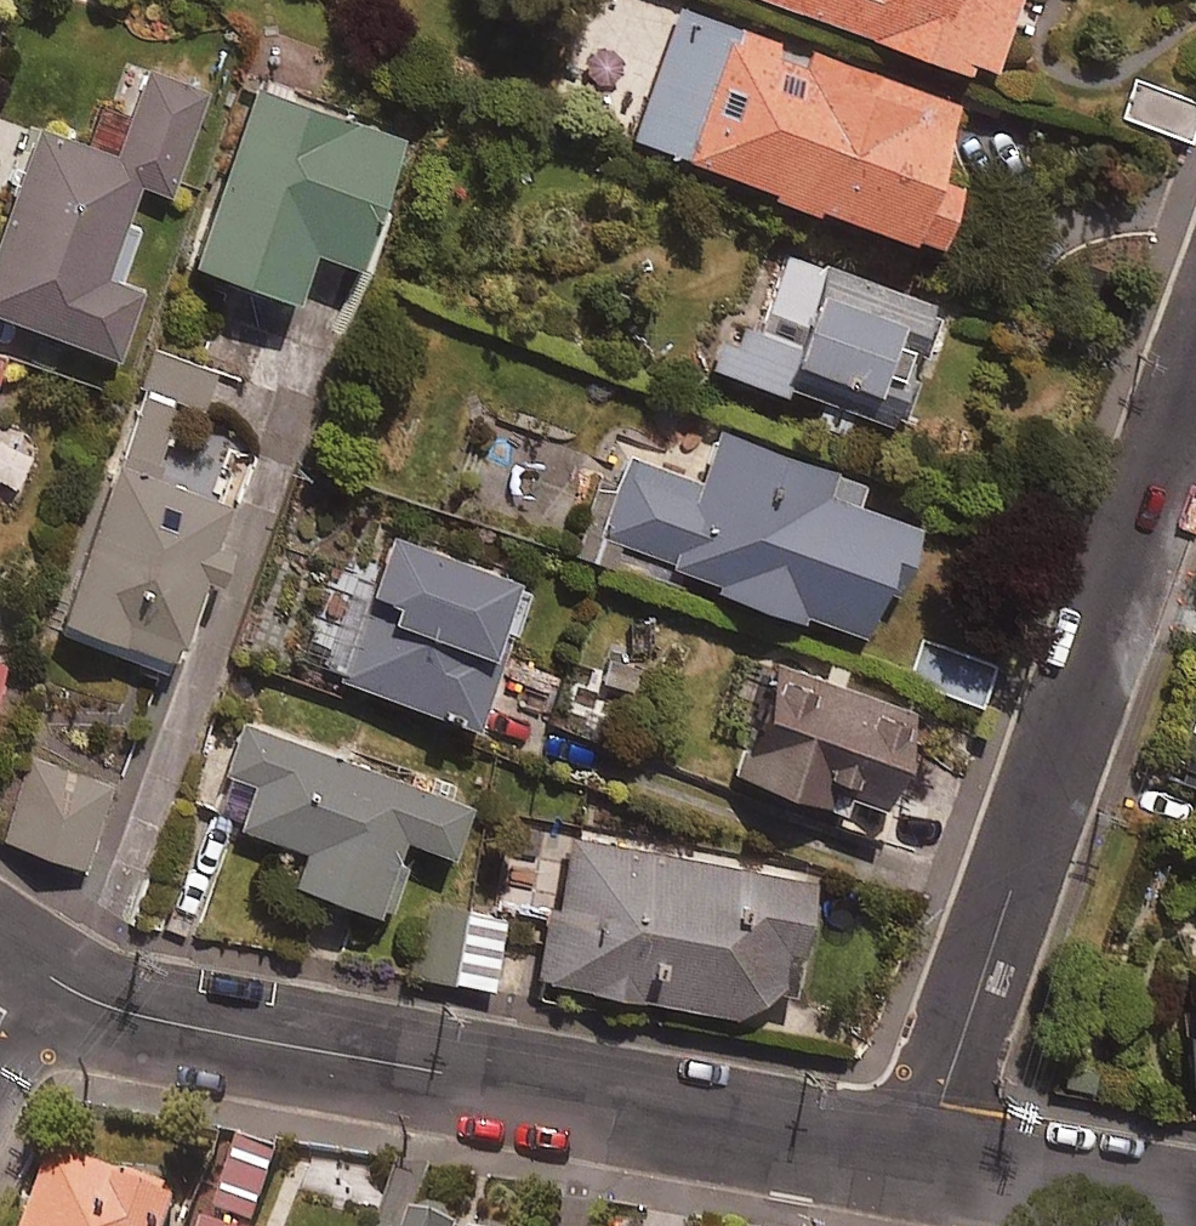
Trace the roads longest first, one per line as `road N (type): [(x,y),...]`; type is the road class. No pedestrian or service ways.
road 1 (residential): [(1195,213),(917,1154)]
road 2 (residential): [(31,966),(135,1018),(917,1154)]
road 3 (residential): [(917,1154),(1195,1209)]

